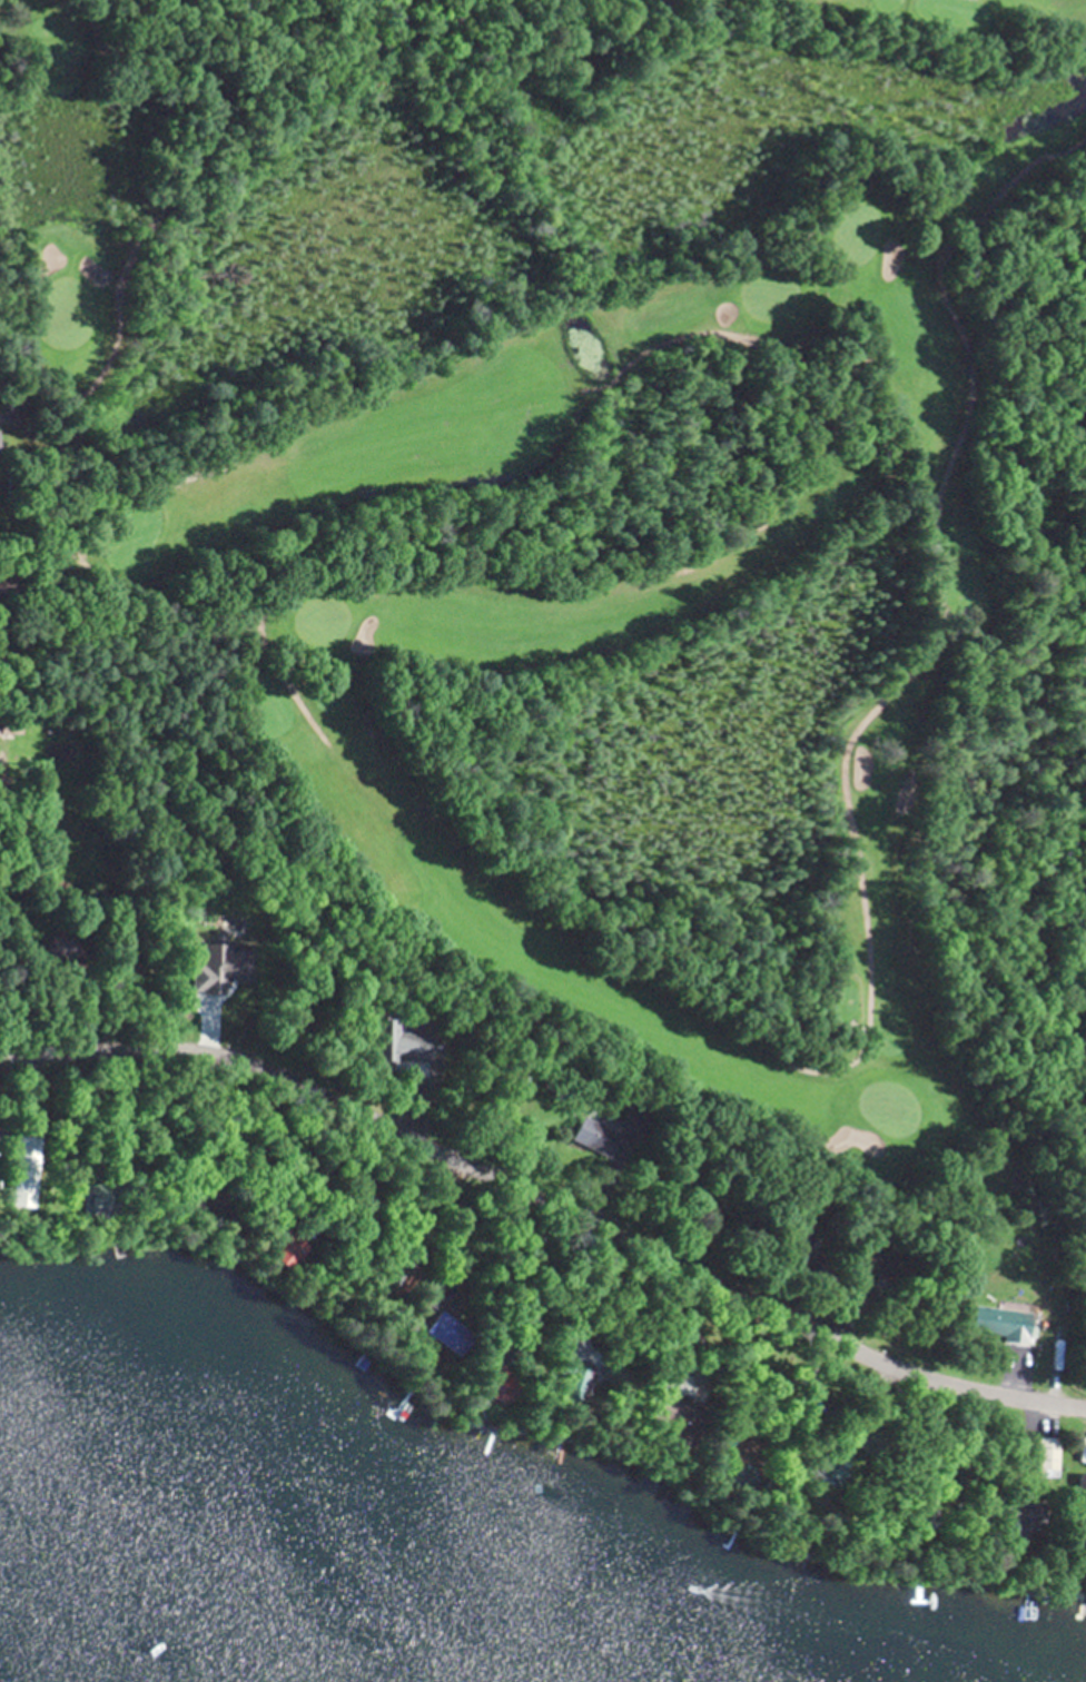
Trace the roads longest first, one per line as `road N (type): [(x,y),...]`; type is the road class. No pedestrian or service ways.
road 1 (residential): [(1085,1406),(889,1369),(278,1068),(204,1052),(0,1055)]

